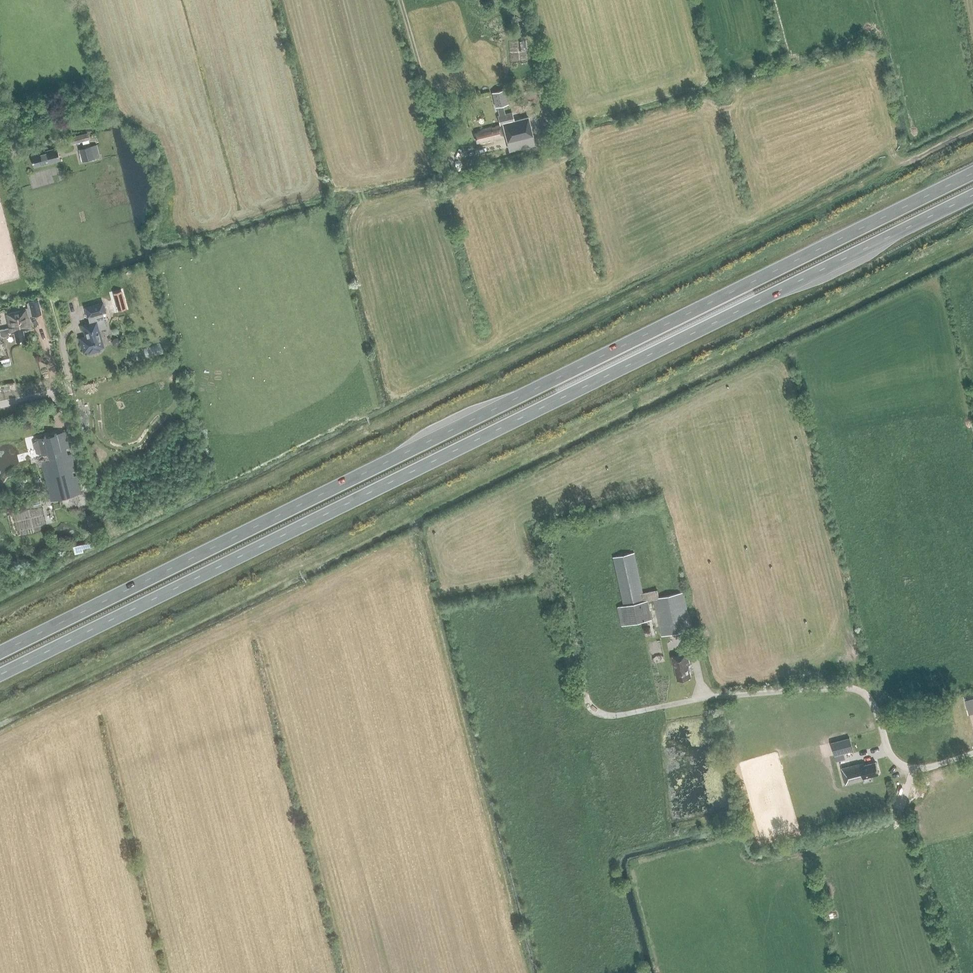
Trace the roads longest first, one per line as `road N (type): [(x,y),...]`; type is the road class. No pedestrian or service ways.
road 1 (trunk): [(972,173),(0,653)]
road 2 (trunk): [(0,675),(972,196)]
road 3 (unclassified): [(577,669),(592,709),(605,716),(705,698),(849,688),(871,700),(892,757),(906,768),(972,753)]
road 4 (track): [(0,123),(70,386)]
road 5 (track): [(400,0),(439,140),(459,158)]

